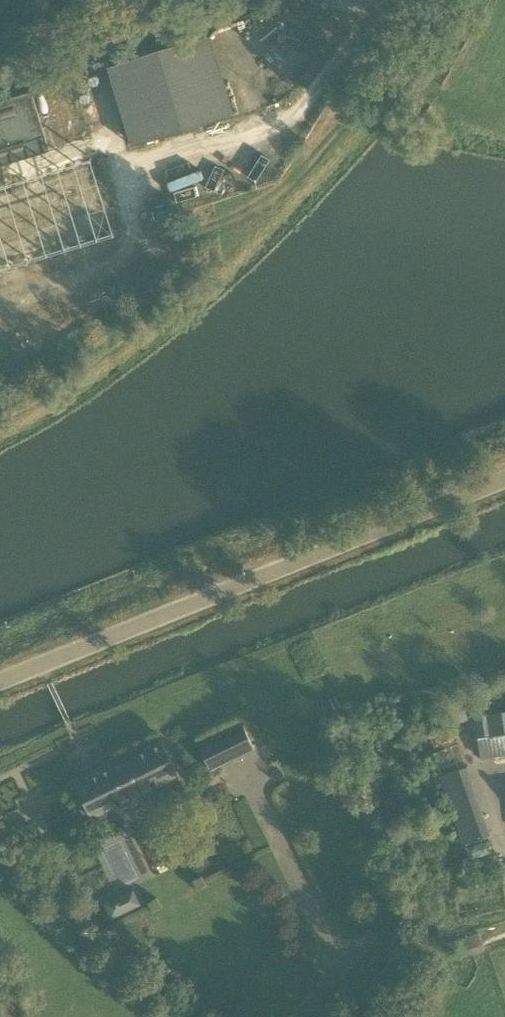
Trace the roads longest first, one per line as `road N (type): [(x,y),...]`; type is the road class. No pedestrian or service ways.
road 1 (unclassified): [(504,478),(0,685)]

